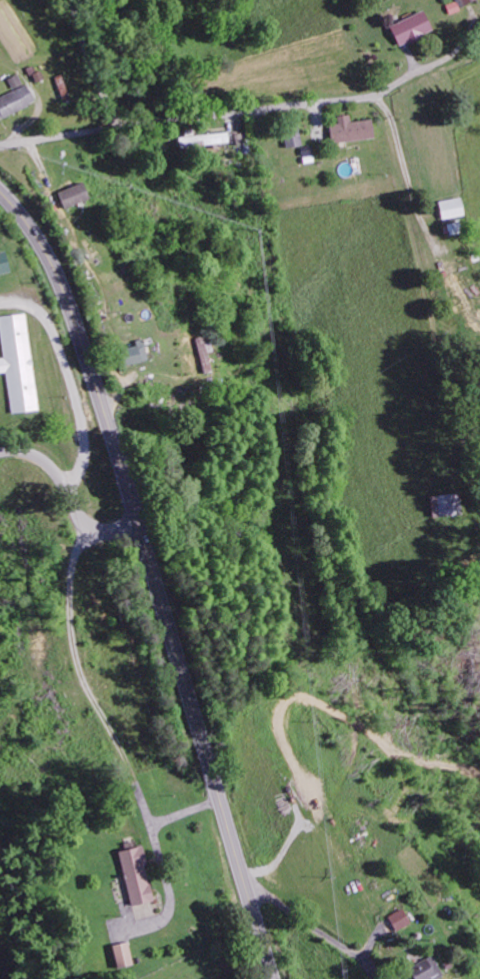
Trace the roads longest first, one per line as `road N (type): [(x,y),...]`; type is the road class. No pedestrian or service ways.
road 1 (secondary): [(273,978),(80,339),(50,261),(0,193)]
road 2 (residential): [(0,147),(365,99),(420,72)]
road 3 (residential): [(0,458),(17,454),(47,468),(88,531),(137,523)]

